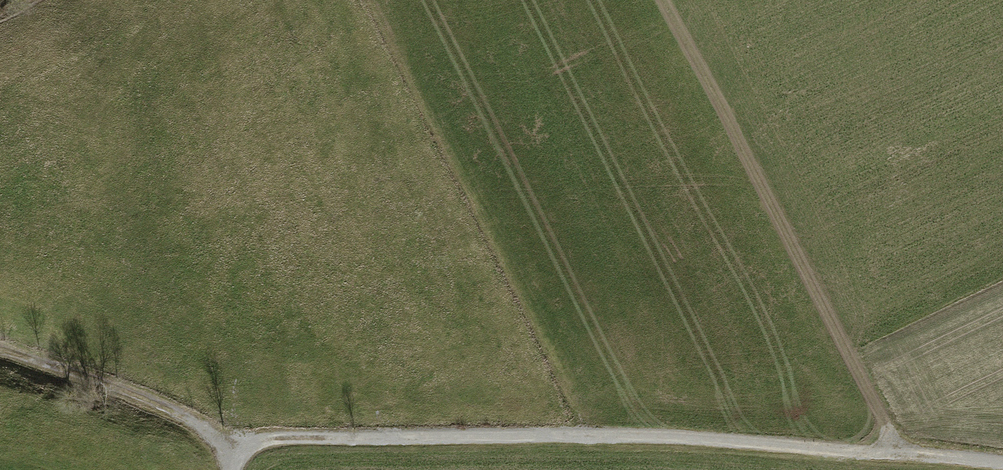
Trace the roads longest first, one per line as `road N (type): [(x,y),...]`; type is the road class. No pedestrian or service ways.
road 1 (track): [(223,462),(590,449),(882,469)]
road 2 (track): [(898,469),(656,0)]
road 3 (track): [(0,353),(44,362),(208,427),(224,469)]

